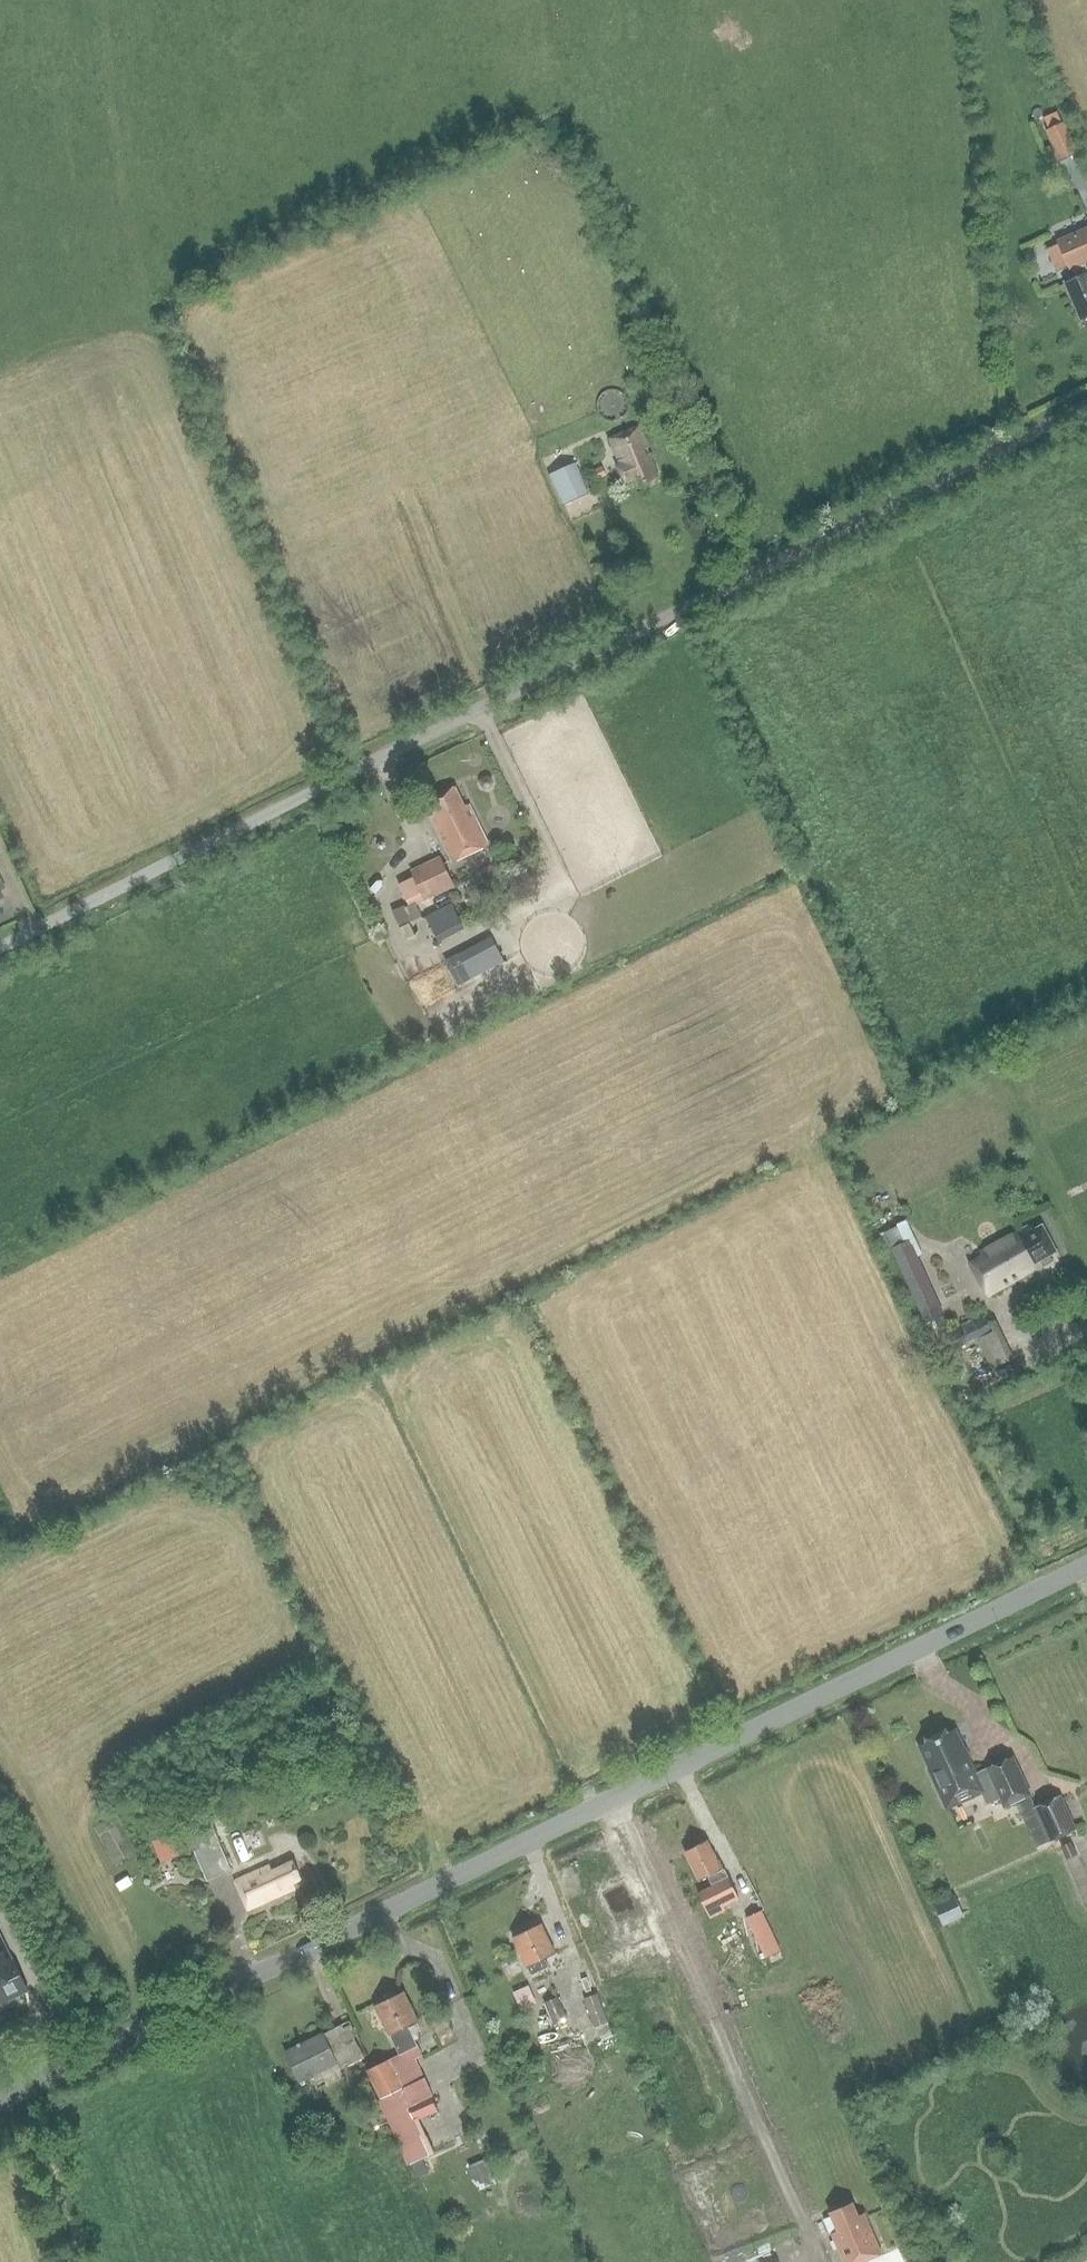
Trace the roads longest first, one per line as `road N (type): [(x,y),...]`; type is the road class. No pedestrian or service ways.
road 1 (unclassified): [(0,946),(1086,409)]
road 2 (unclassified): [(0,2100),(1086,1568)]

